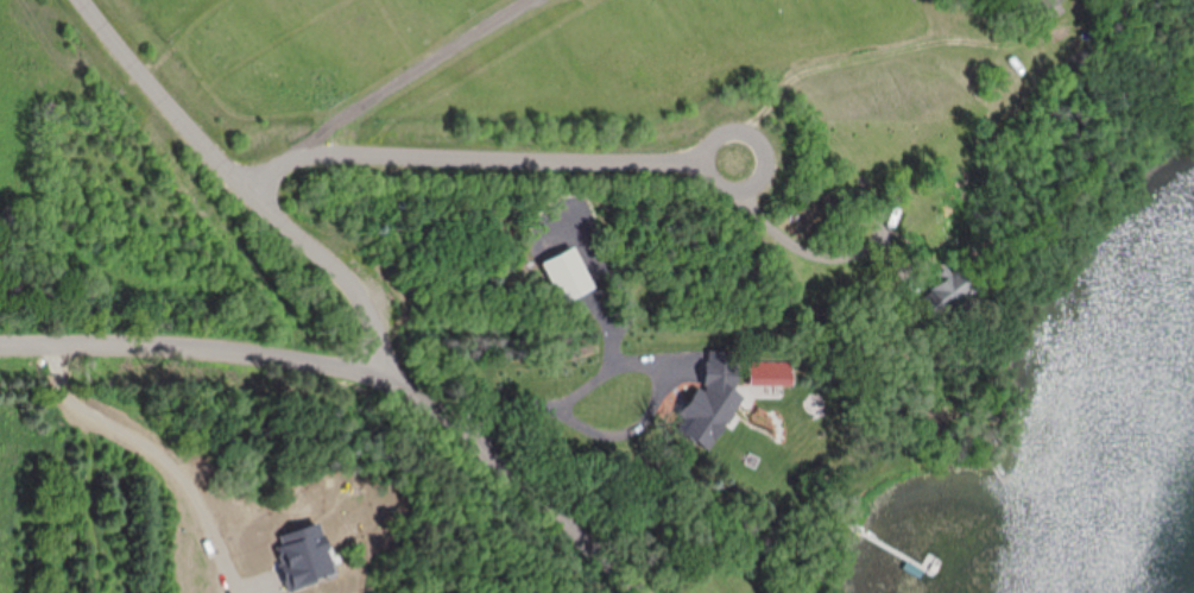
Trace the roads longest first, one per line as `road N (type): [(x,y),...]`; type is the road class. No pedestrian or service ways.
road 1 (residential): [(0,337),(215,345),(385,378),(473,440),(648,592)]
road 2 (residential): [(385,378),(381,330),(356,291),(230,175),(89,0)]
road 3 (residential): [(251,194),(284,170),(322,162),(707,159)]
road 4 (residential): [(708,169),(718,184),(745,190),(766,171),(767,152),(748,132),(729,131),(708,150),(708,169)]

